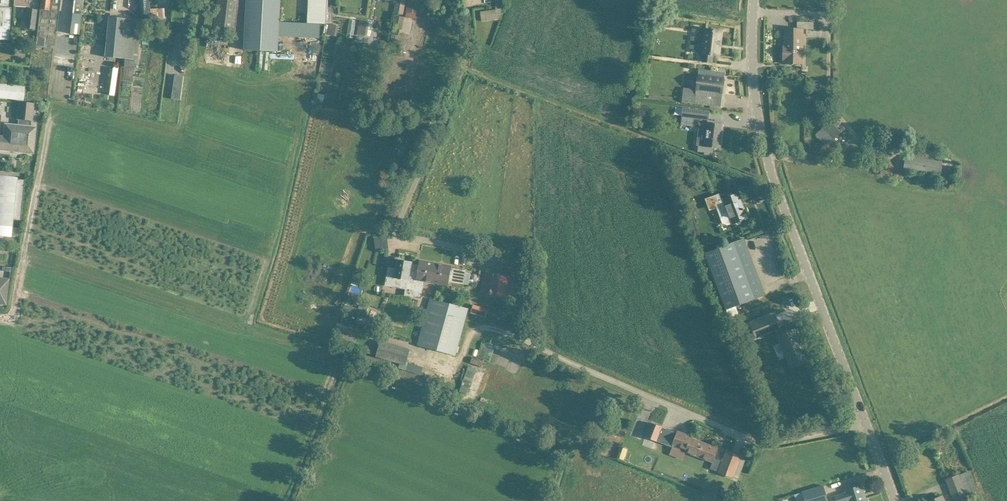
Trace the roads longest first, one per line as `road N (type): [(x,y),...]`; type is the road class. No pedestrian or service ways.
road 1 (unclassified): [(866,429),(772,159),(755,79),(751,0)]
road 2 (unclassified): [(866,429),(778,444),(739,438),(534,345),(515,324),(520,305)]
road 3 (residential): [(492,258),(396,237),(462,69),(468,0)]

